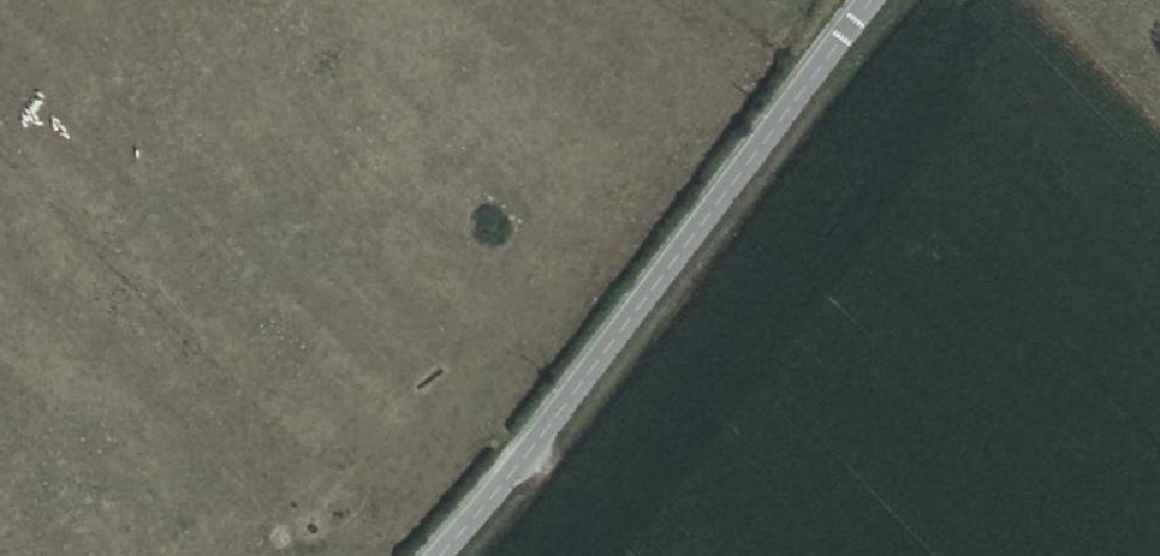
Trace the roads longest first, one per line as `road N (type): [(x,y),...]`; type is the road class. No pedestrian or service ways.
road 1 (residential): [(435,555),(502,486),(875,0)]

